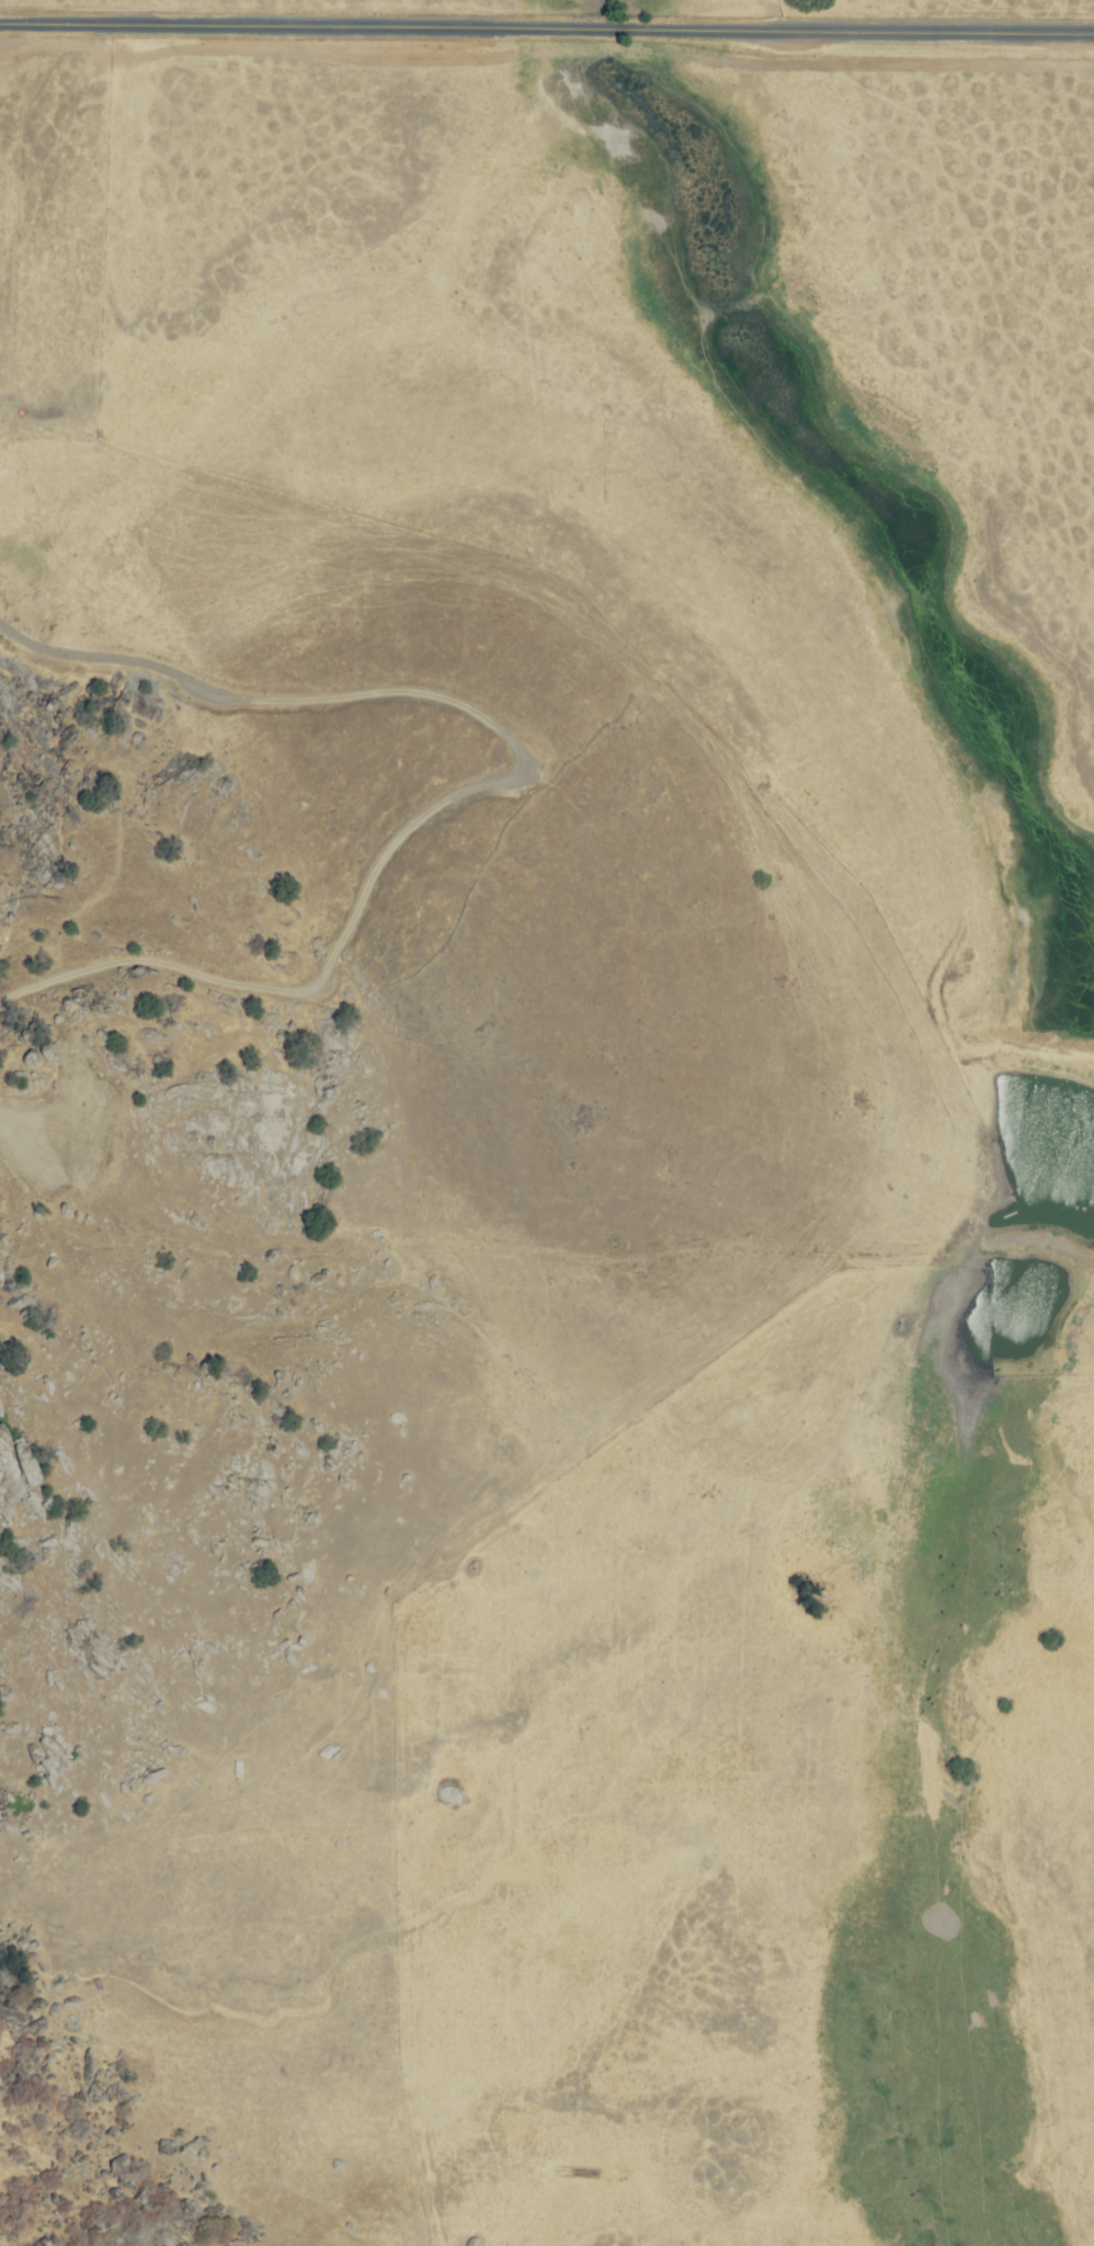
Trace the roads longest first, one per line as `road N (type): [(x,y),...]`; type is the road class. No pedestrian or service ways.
road 1 (residential): [(0,24),(1093,34)]

